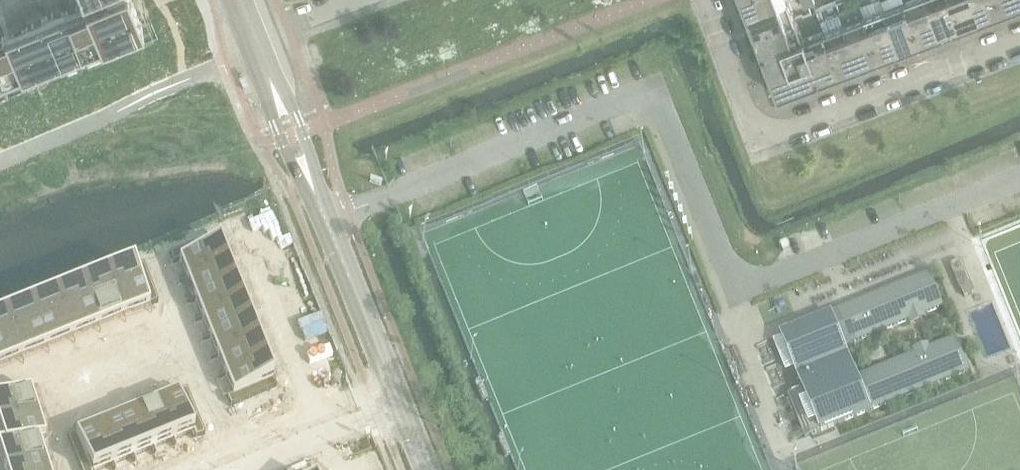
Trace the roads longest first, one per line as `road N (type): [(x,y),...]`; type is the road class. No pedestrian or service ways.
road 1 (residential): [(701,0),(754,141),(1019,43)]
road 2 (unclassified): [(400,405),(308,179)]
road 3 (residential): [(232,213),(323,439)]
road 4 (residential): [(55,424),(194,370)]
road 5 (residential): [(169,315),(39,367)]

